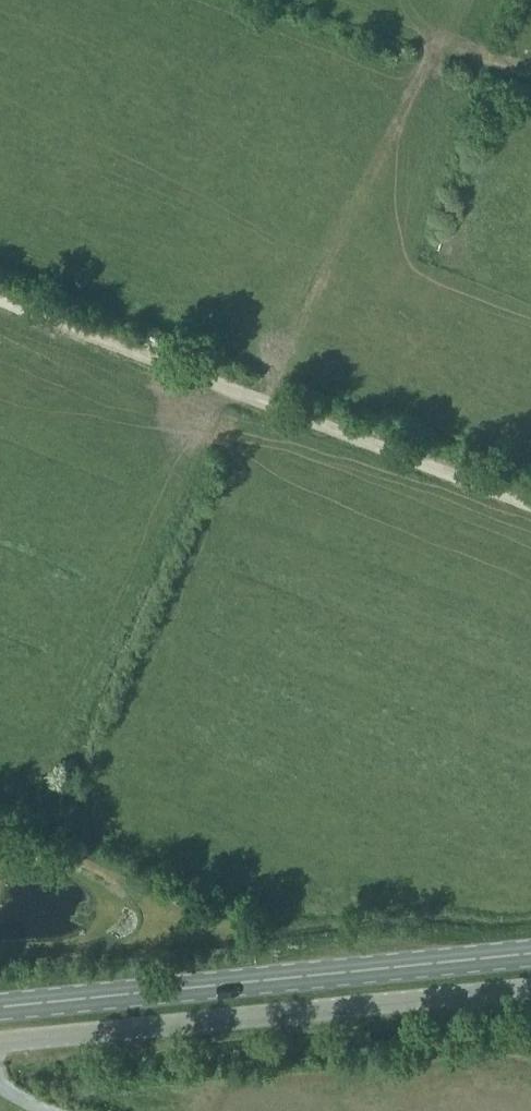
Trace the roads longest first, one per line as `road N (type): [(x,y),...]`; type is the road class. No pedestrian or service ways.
road 1 (primary): [(0,1006),(530,952)]
road 2 (unclassified): [(0,1045),(530,992)]

